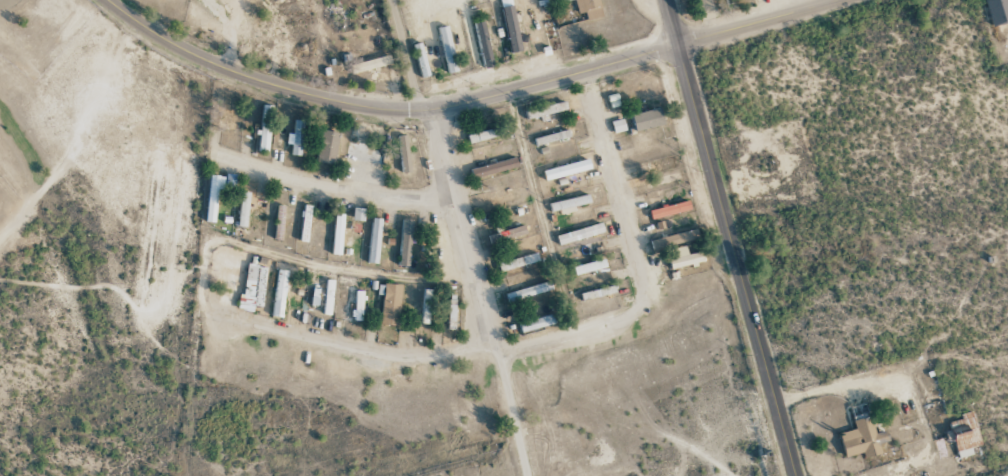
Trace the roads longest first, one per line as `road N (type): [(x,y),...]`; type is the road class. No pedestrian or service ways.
road 1 (tertiary): [(677,46),(448,107),(357,109),(207,63),(112,0)]
road 2 (secondary): [(797,475),(664,0)]
road 3 (tertiary): [(841,0),(677,46)]

